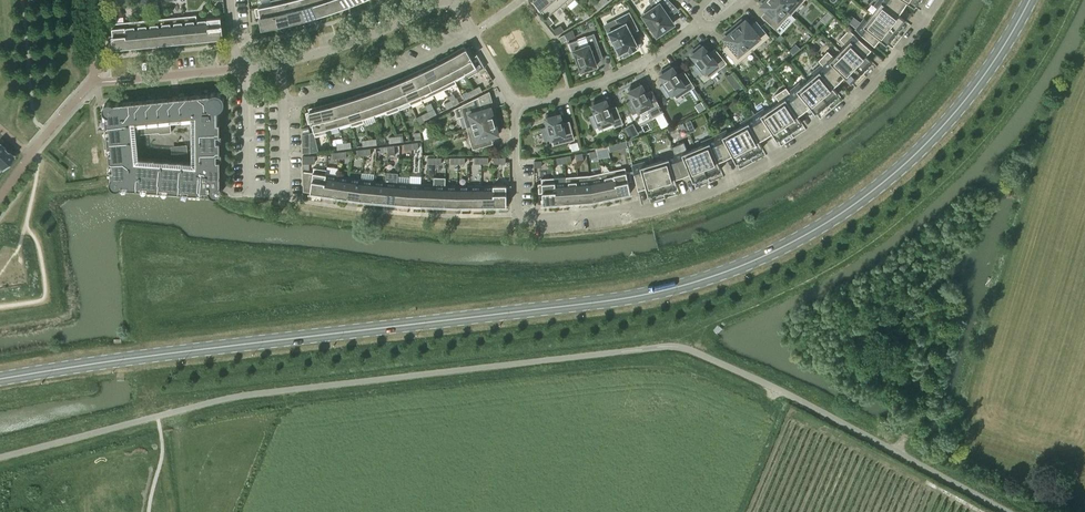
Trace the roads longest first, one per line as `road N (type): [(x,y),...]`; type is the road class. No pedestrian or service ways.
road 1 (secondary): [(0,380),(641,296),(739,267),(878,187),(956,113),(1027,0)]
road 2 (residential): [(516,215),(594,215),(707,191),(838,107),(907,47),(938,0)]
road 3 (residential): [(246,66),(250,189),(285,190),(283,104)]
road 4 (residential): [(283,104),(381,78),(474,34)]
road 5 (residential): [(516,107),(630,70),(692,28)]
road 6 (residential): [(282,63),(333,50),(445,1),(459,5)]
road 7 (track): [(896,451),(948,313)]
road 8 (residential): [(109,80),(238,69)]

